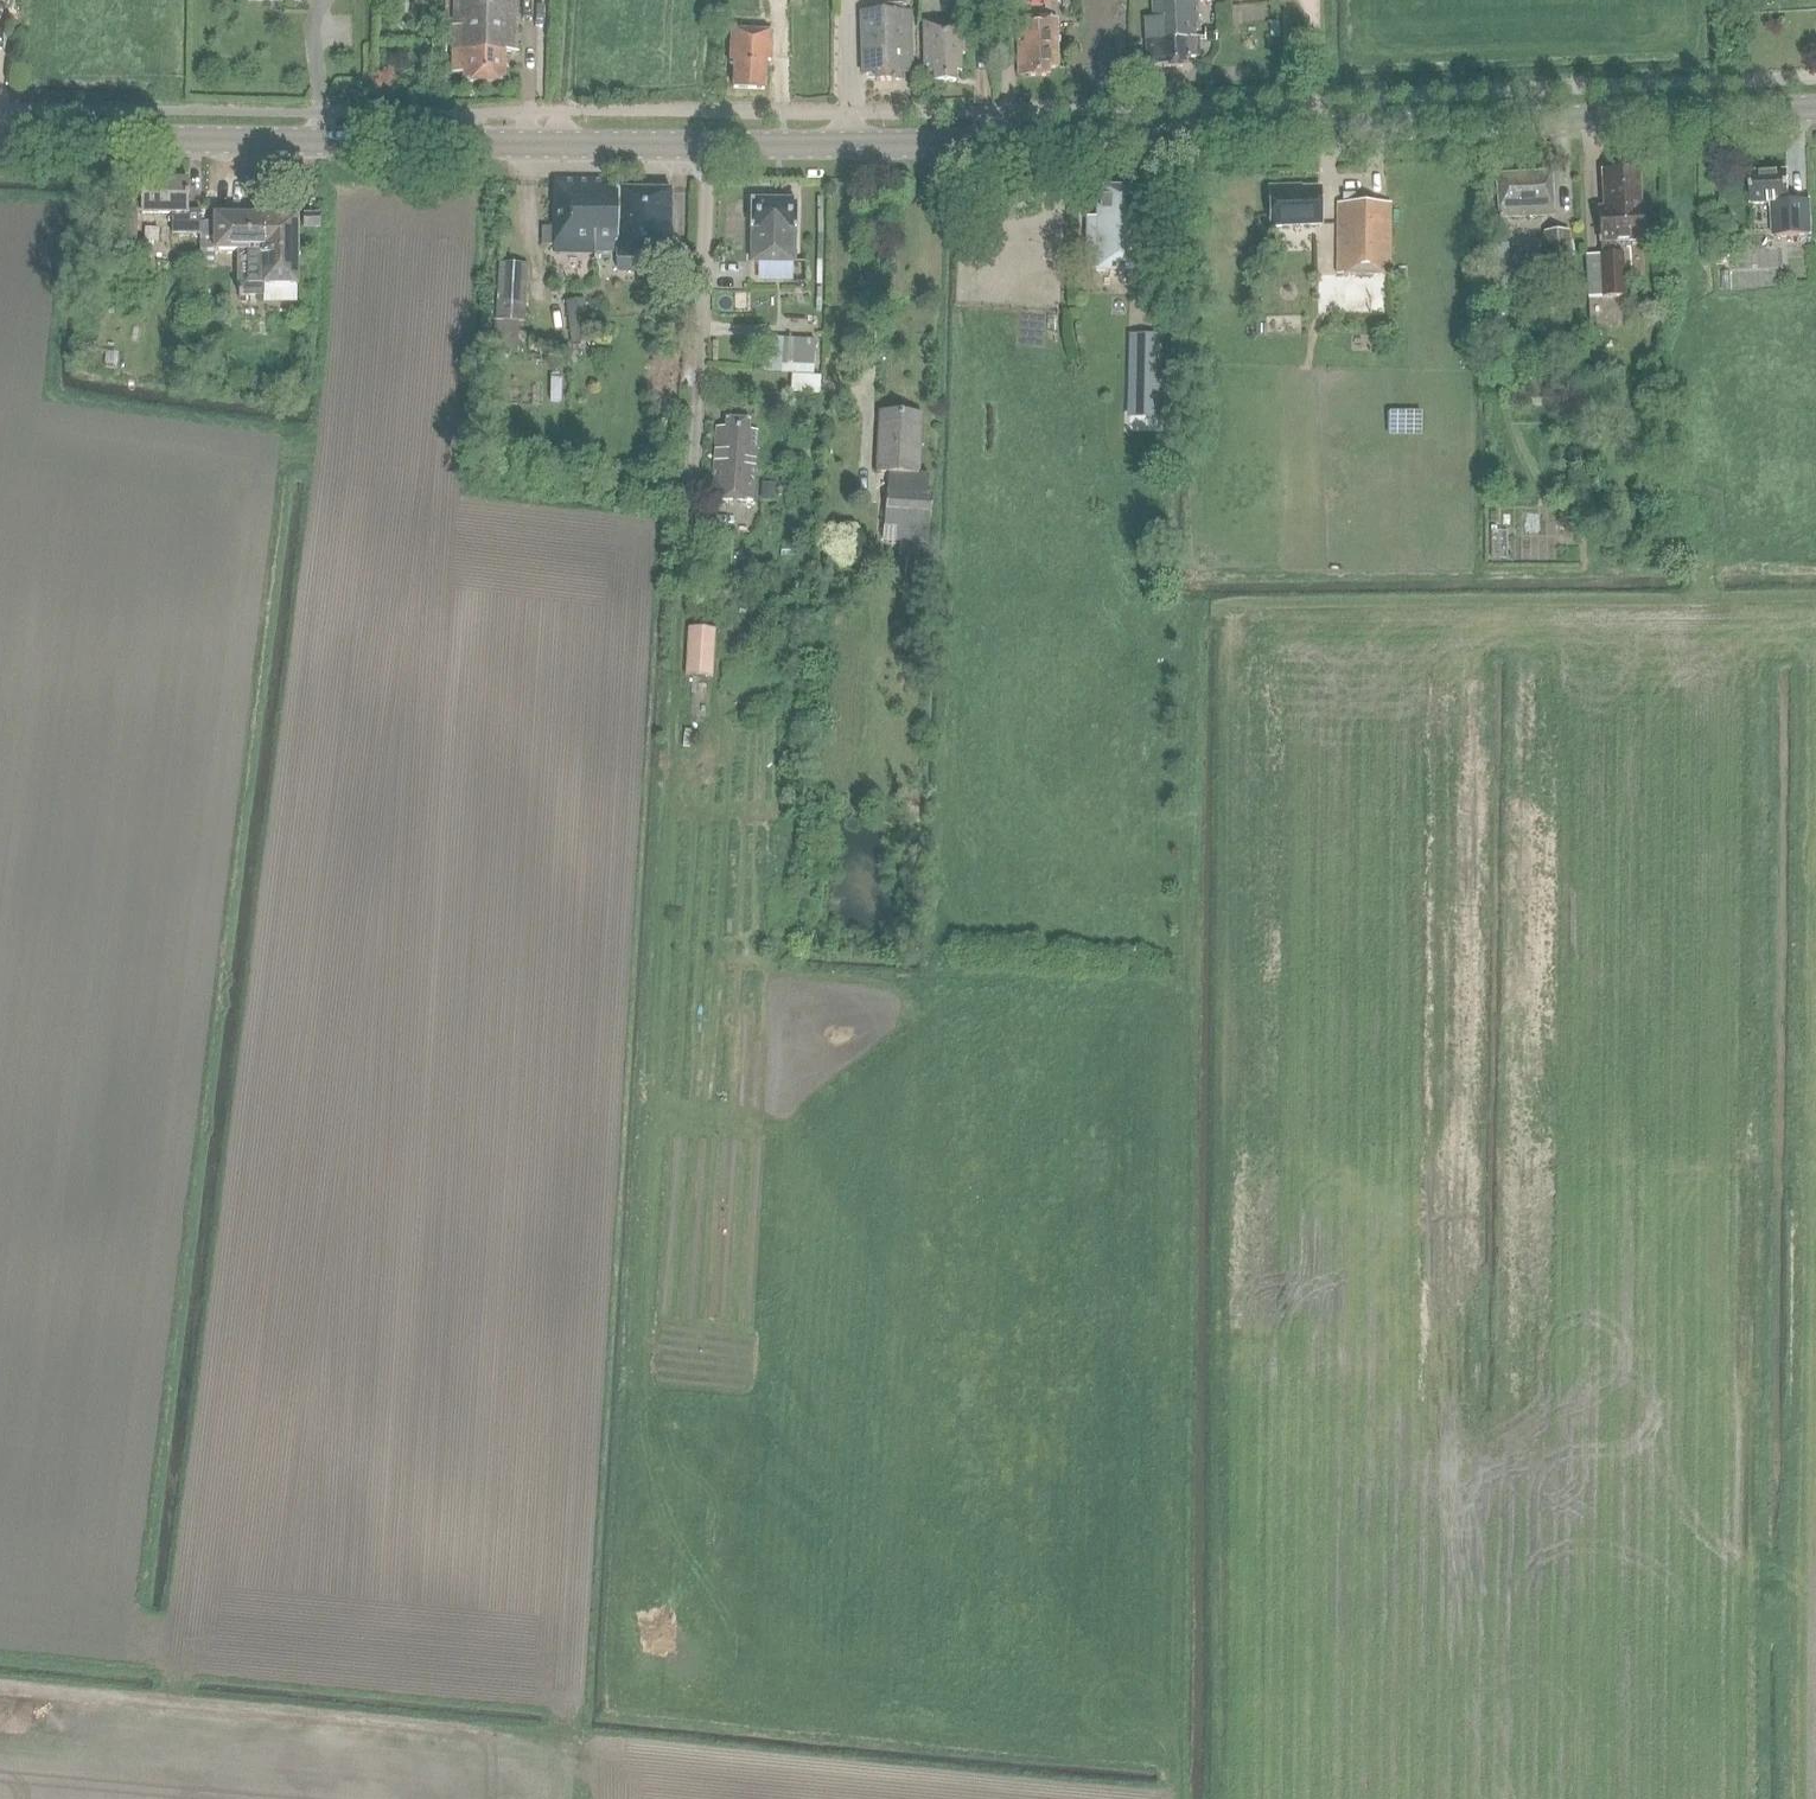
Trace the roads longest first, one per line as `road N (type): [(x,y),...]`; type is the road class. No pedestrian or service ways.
road 1 (secondary): [(1315,127),(977,143),(619,146),(0,137)]
road 2 (secondary): [(1315,127),(1815,106)]
road 3 (track): [(1315,127),(1314,0)]

